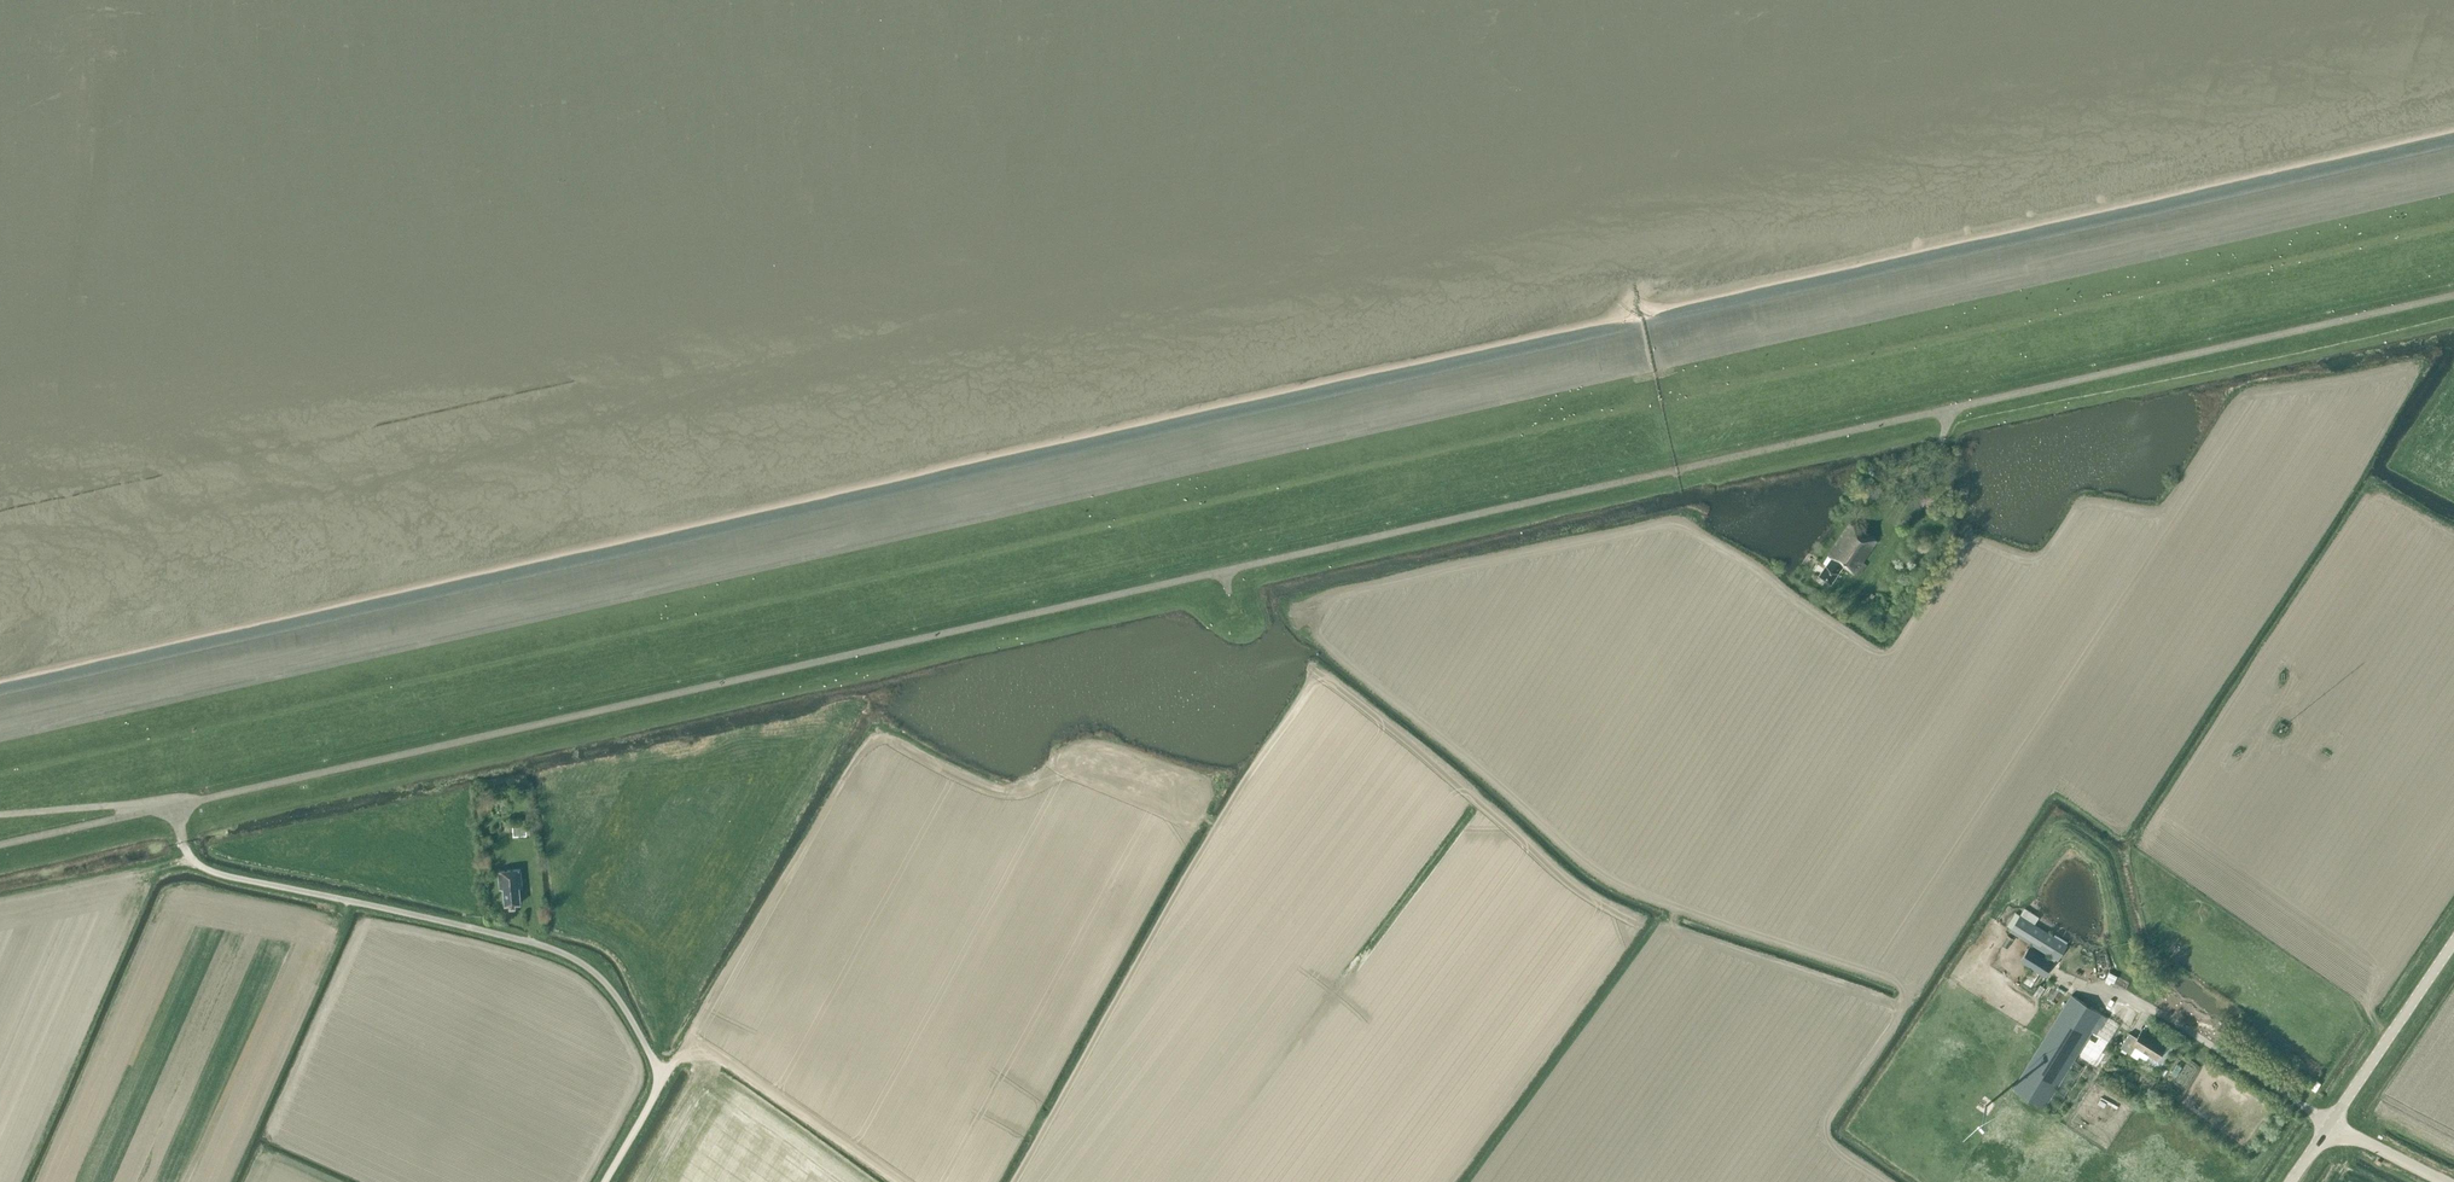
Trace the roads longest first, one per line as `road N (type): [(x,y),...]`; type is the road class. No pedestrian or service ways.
road 1 (track): [(1625,374),(967,514),(0,734)]
road 2 (unclassified): [(604,1181),(659,1072),(597,973),(529,941),(214,872),(182,842)]
road 3 (tertiary): [(2291,1181),(2453,943)]

